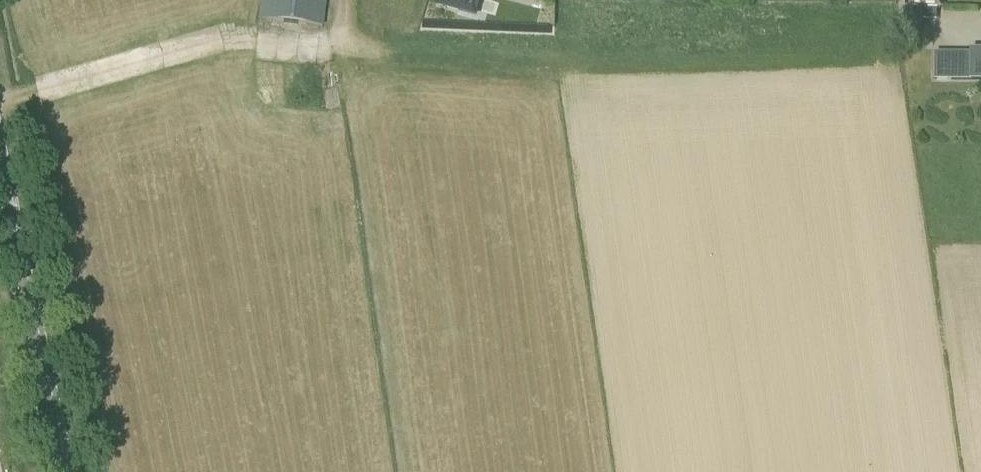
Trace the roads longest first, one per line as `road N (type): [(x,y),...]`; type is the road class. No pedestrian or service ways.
road 1 (tertiary): [(66,471),(0,165)]

